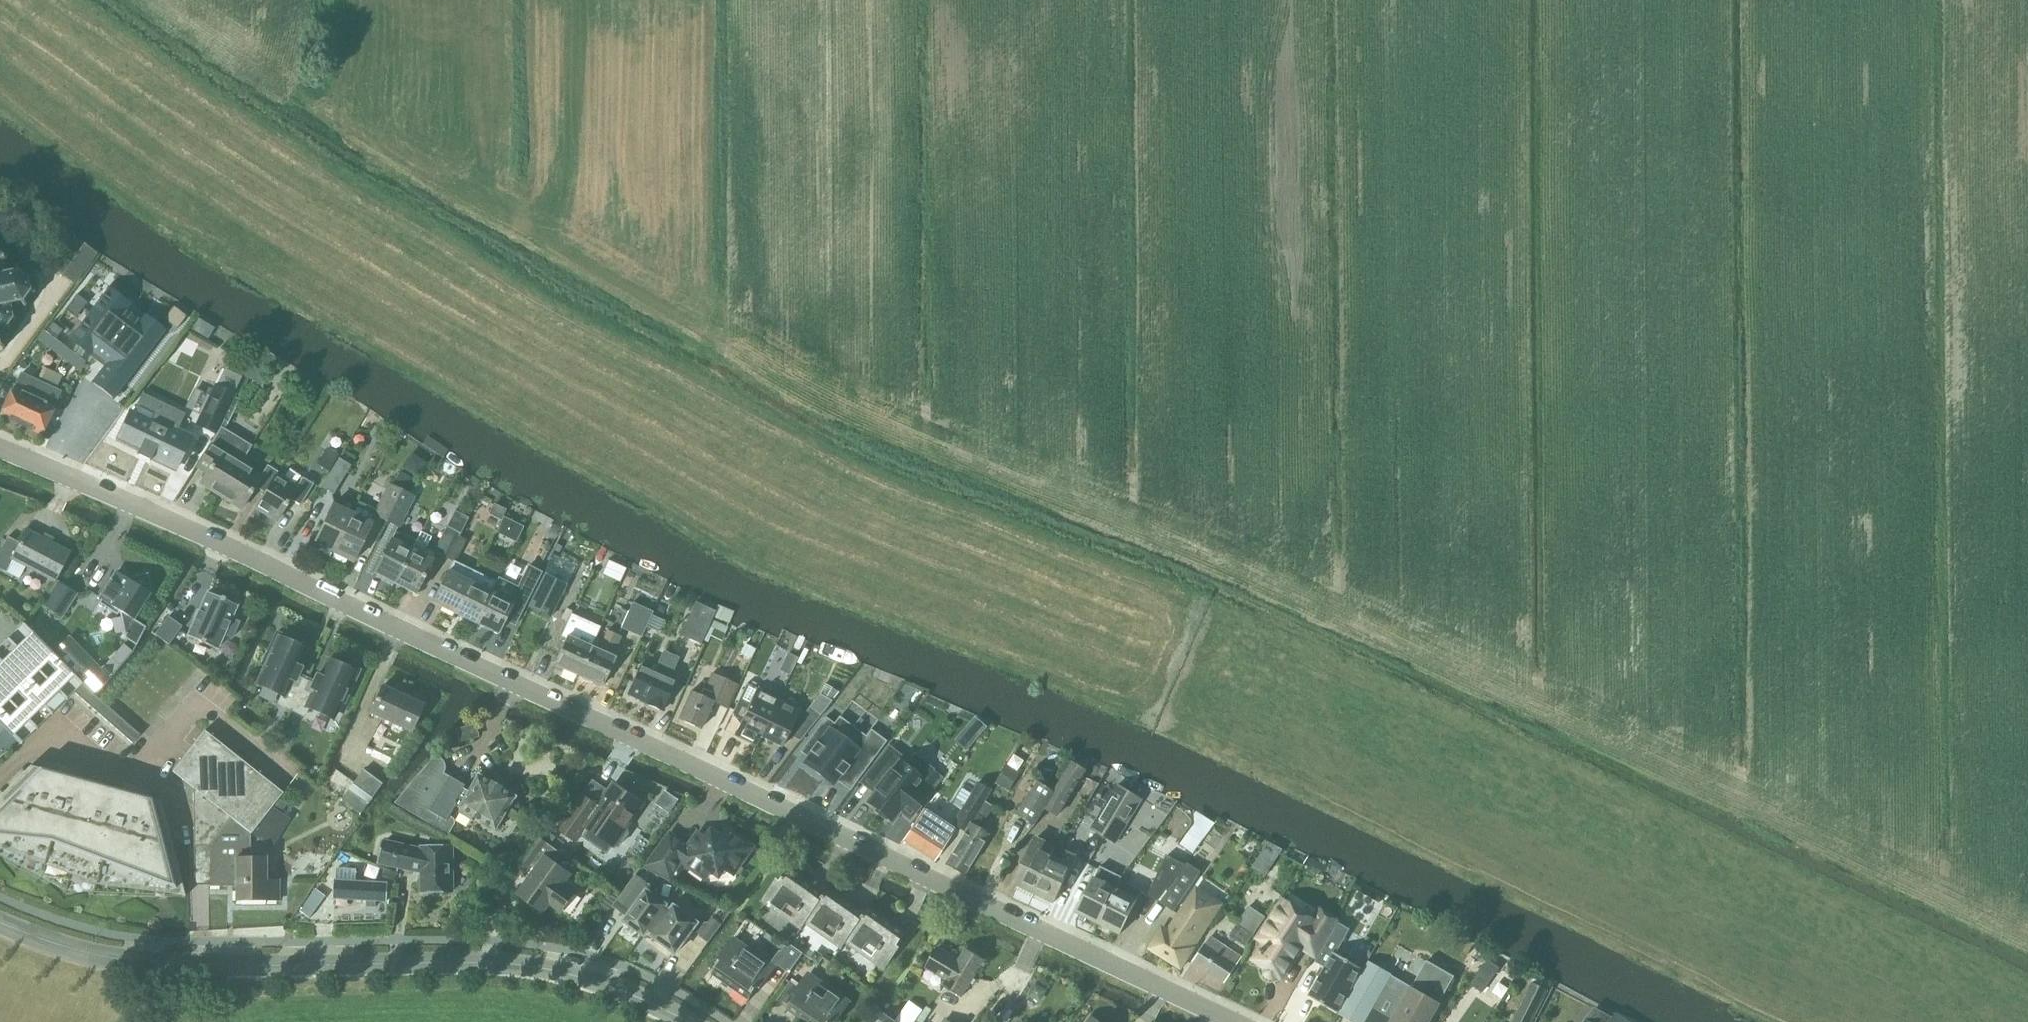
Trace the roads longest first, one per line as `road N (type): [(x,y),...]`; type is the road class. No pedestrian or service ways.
road 1 (tertiary): [(1232,1021),(618,727),(0,446)]
road 2 (track): [(922,616),(1169,717),(1799,1021)]
road 3 (tertiary): [(694,1021),(639,988),(524,964),(248,968),(131,959),(0,919)]

